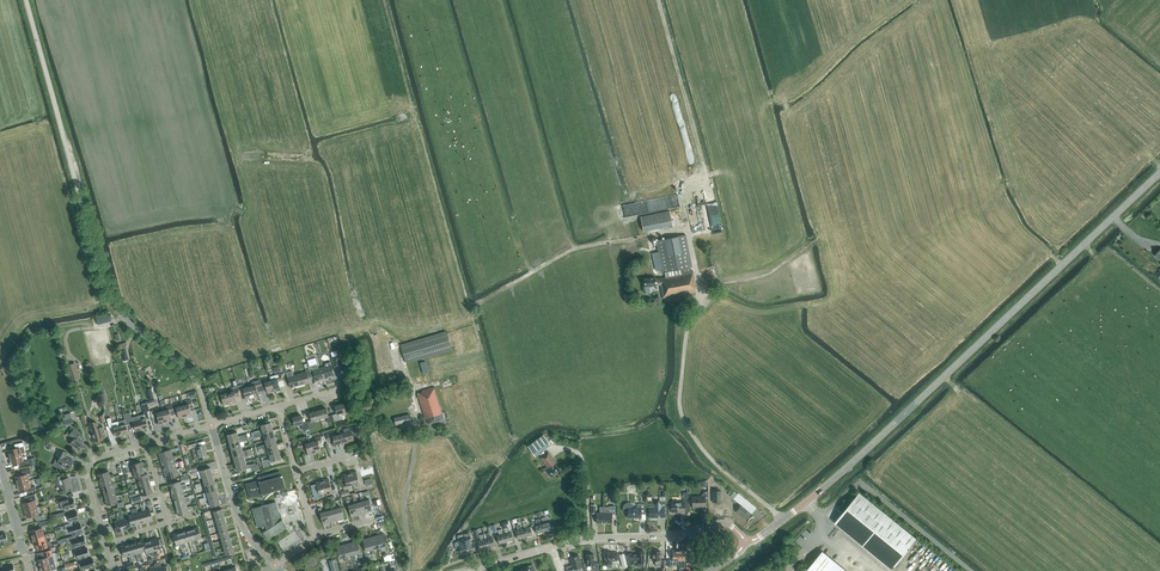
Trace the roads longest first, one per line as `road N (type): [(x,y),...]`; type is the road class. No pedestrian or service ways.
road 1 (secondary): [(807,502),(1159,175)]
road 2 (track): [(468,301),(384,0)]
road 3 (unclassified): [(105,284),(26,0)]
road 4 (unclassified): [(782,521),(702,445),(681,399),(692,317),(720,295)]
road 5 (unclassified): [(807,502),(821,517),(866,486),(971,570)]
road 6 (residential): [(721,523),(678,536),(553,547)]
road 7 (residential): [(274,565),(239,521),(212,426)]
road 8 (residential): [(106,542),(169,522),(144,443)]
road 9 (unclassified): [(409,570),(404,505),(417,433)]
road 10 (residential): [(106,542),(87,469),(144,443)]
road 11 (unclassified): [(193,378),(127,319),(105,284)]

